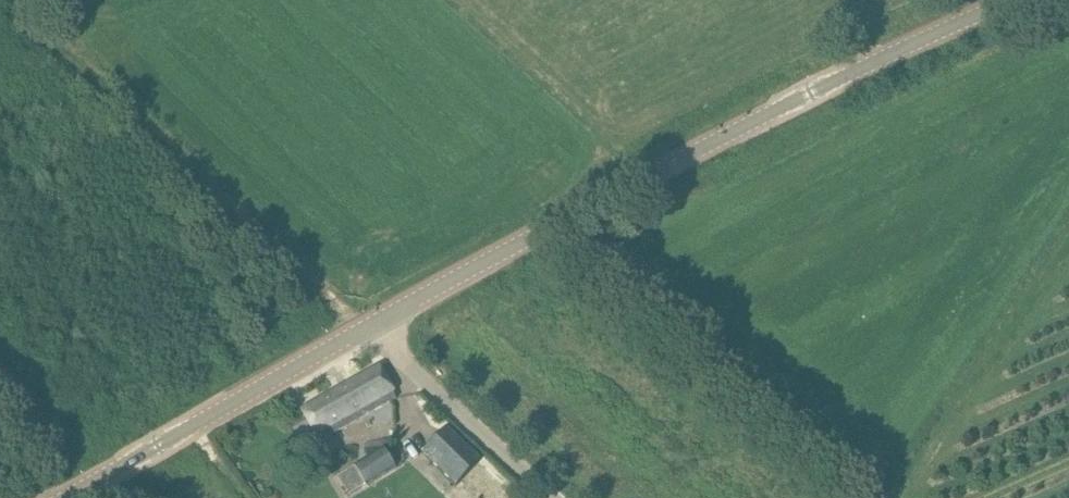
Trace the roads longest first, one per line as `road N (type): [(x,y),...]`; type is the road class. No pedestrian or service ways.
road 1 (tertiary): [(369,324),(811,92),(1013,0)]
road 2 (track): [(352,333),(329,301),(18,0)]
road 3 (tertiary): [(63,497),(369,324)]
road 4 (unclassified): [(369,324),(552,497)]

